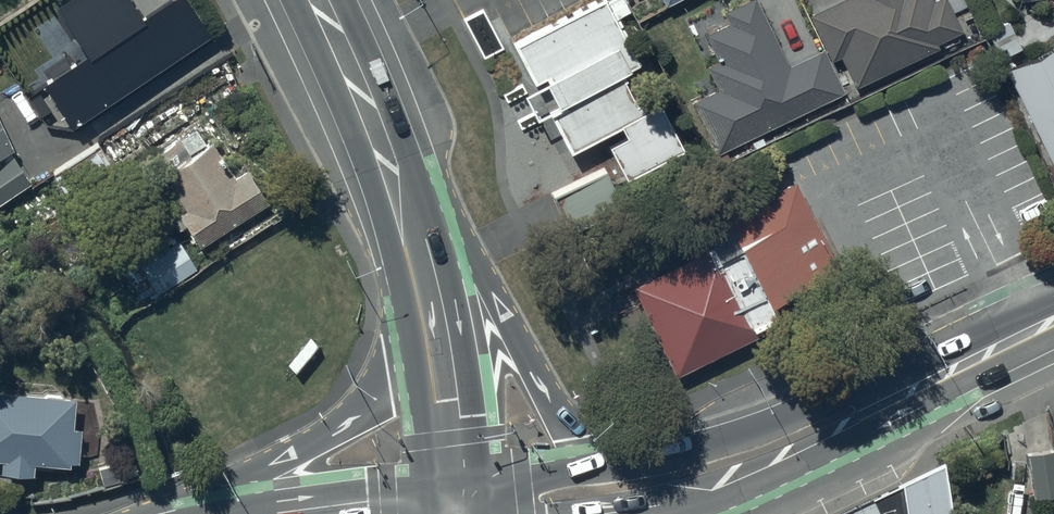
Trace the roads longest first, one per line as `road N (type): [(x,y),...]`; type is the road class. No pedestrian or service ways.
road 1 (primary): [(171,513),(367,405),(426,248)]
road 2 (primary): [(426,248),(467,309),(533,372),(583,439),(665,458)]
road 3 (primary): [(464,513),(450,332),(426,248)]
road 4 (secondary): [(909,392),(850,441),(756,484),(677,503)]
road 5 (secondary): [(665,458),(845,401),(909,392)]
road 6 (primary): [(318,0),(417,226)]
road 7 (secondary): [(484,513),(544,484),(665,458)]
road 8 (secondary): [(909,392),(1053,322)]

